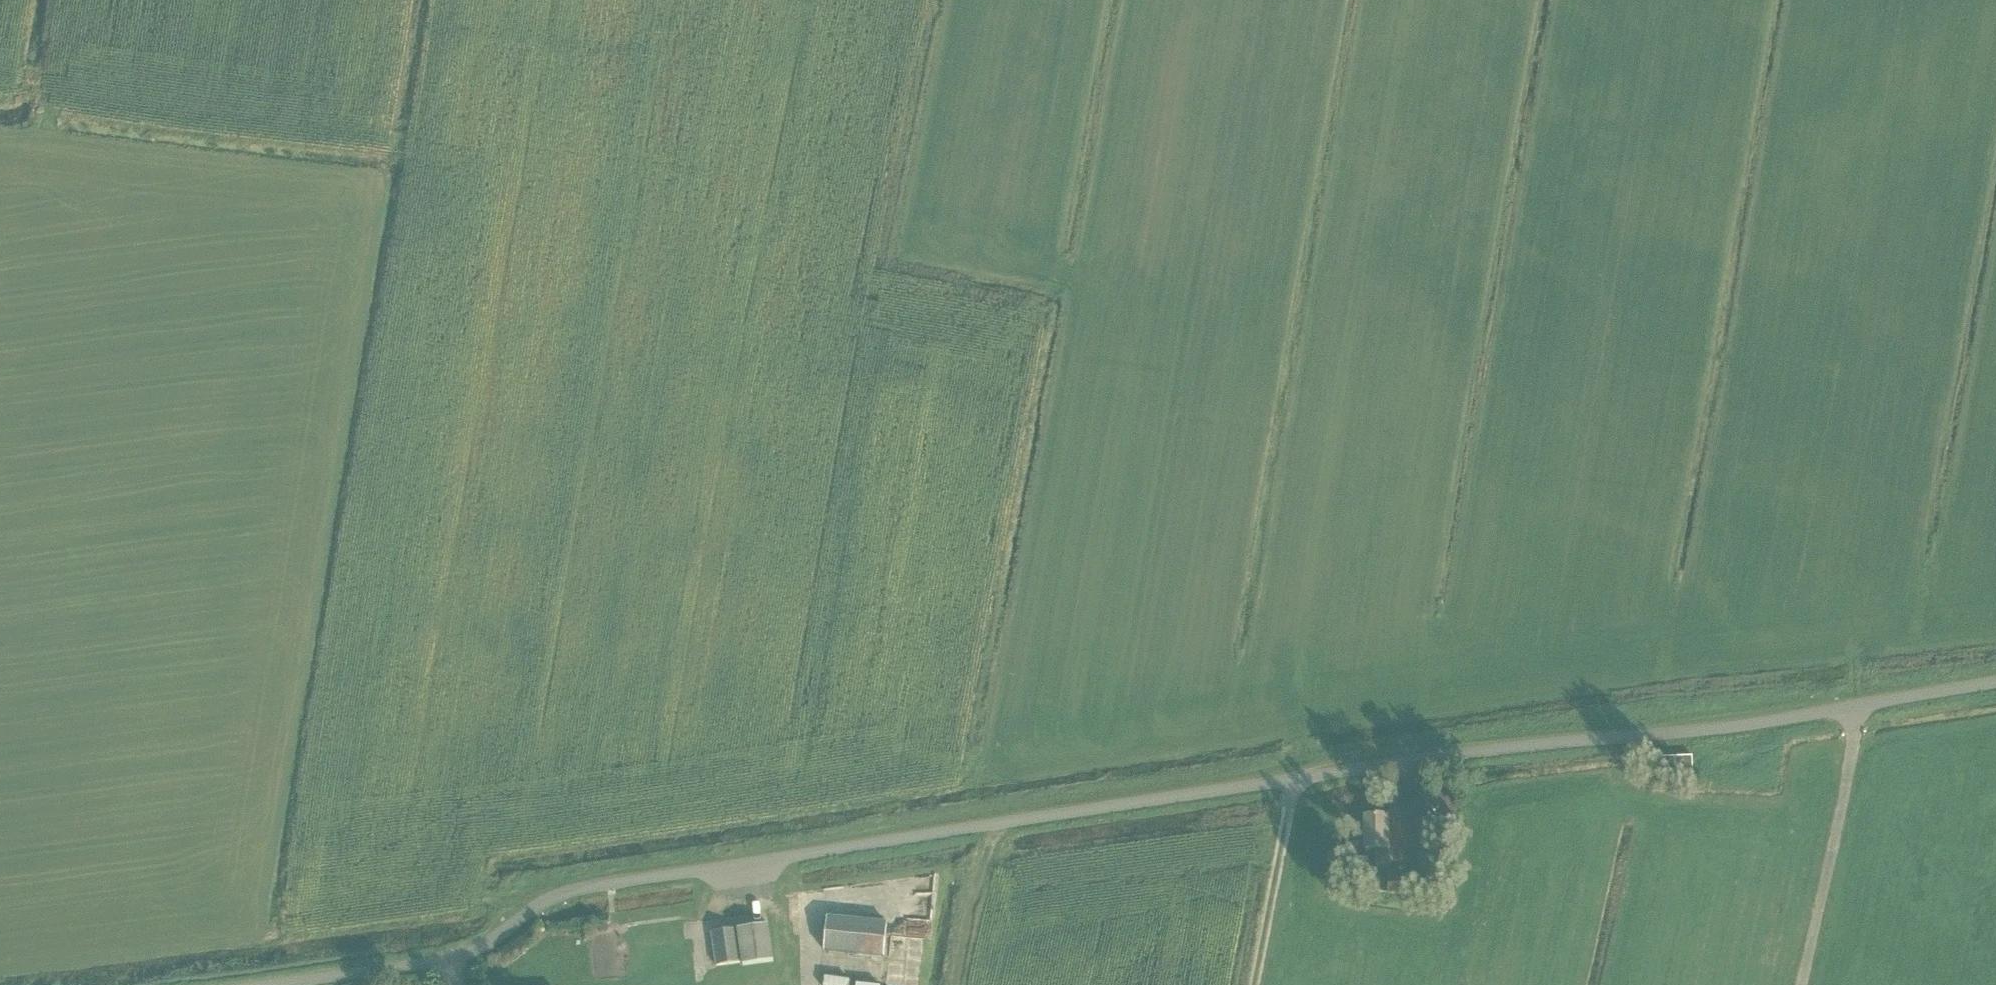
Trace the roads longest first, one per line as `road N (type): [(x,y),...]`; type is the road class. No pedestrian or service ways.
road 1 (unclassified): [(284,984),(467,960),(578,893),(1539,745),(1732,726),(1995,679)]

